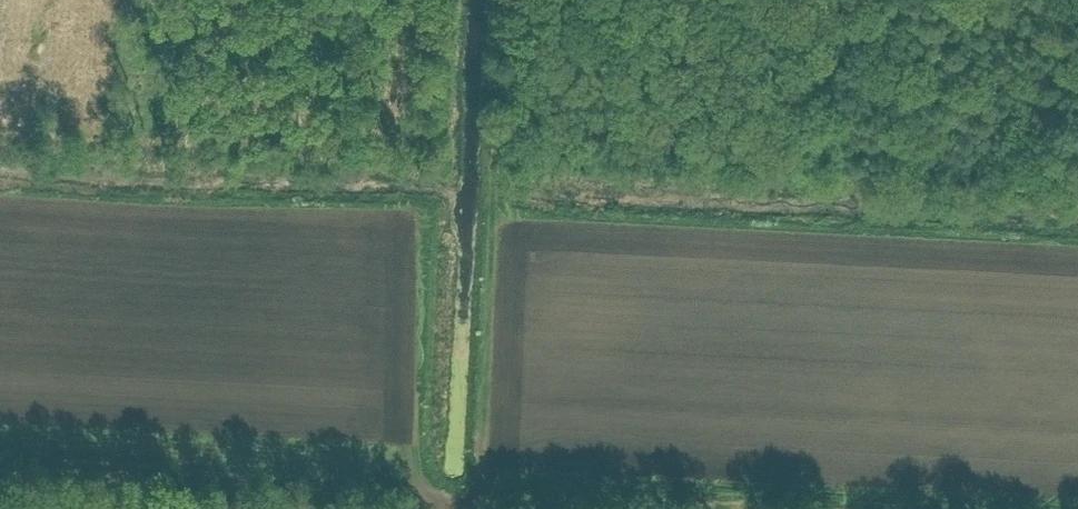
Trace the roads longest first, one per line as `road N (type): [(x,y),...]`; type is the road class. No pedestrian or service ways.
road 1 (track): [(469,501),(501,0)]
road 2 (track): [(469,501),(0,467)]

